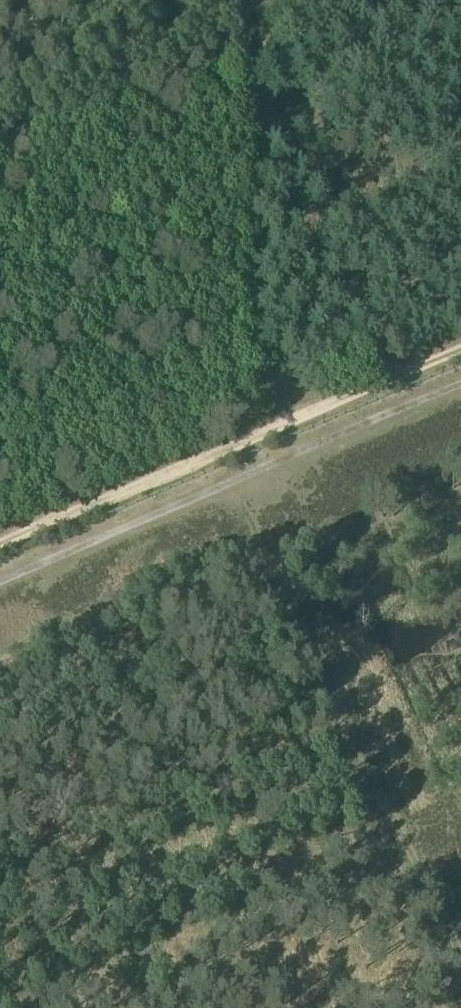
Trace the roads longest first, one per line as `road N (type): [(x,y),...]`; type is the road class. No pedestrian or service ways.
road 1 (track): [(460,997),(224,526)]
road 2 (track): [(0,587),(460,392)]
road 3 (track): [(0,621),(460,427)]
road 4 (track): [(295,462),(273,344),(268,97),(246,0)]

